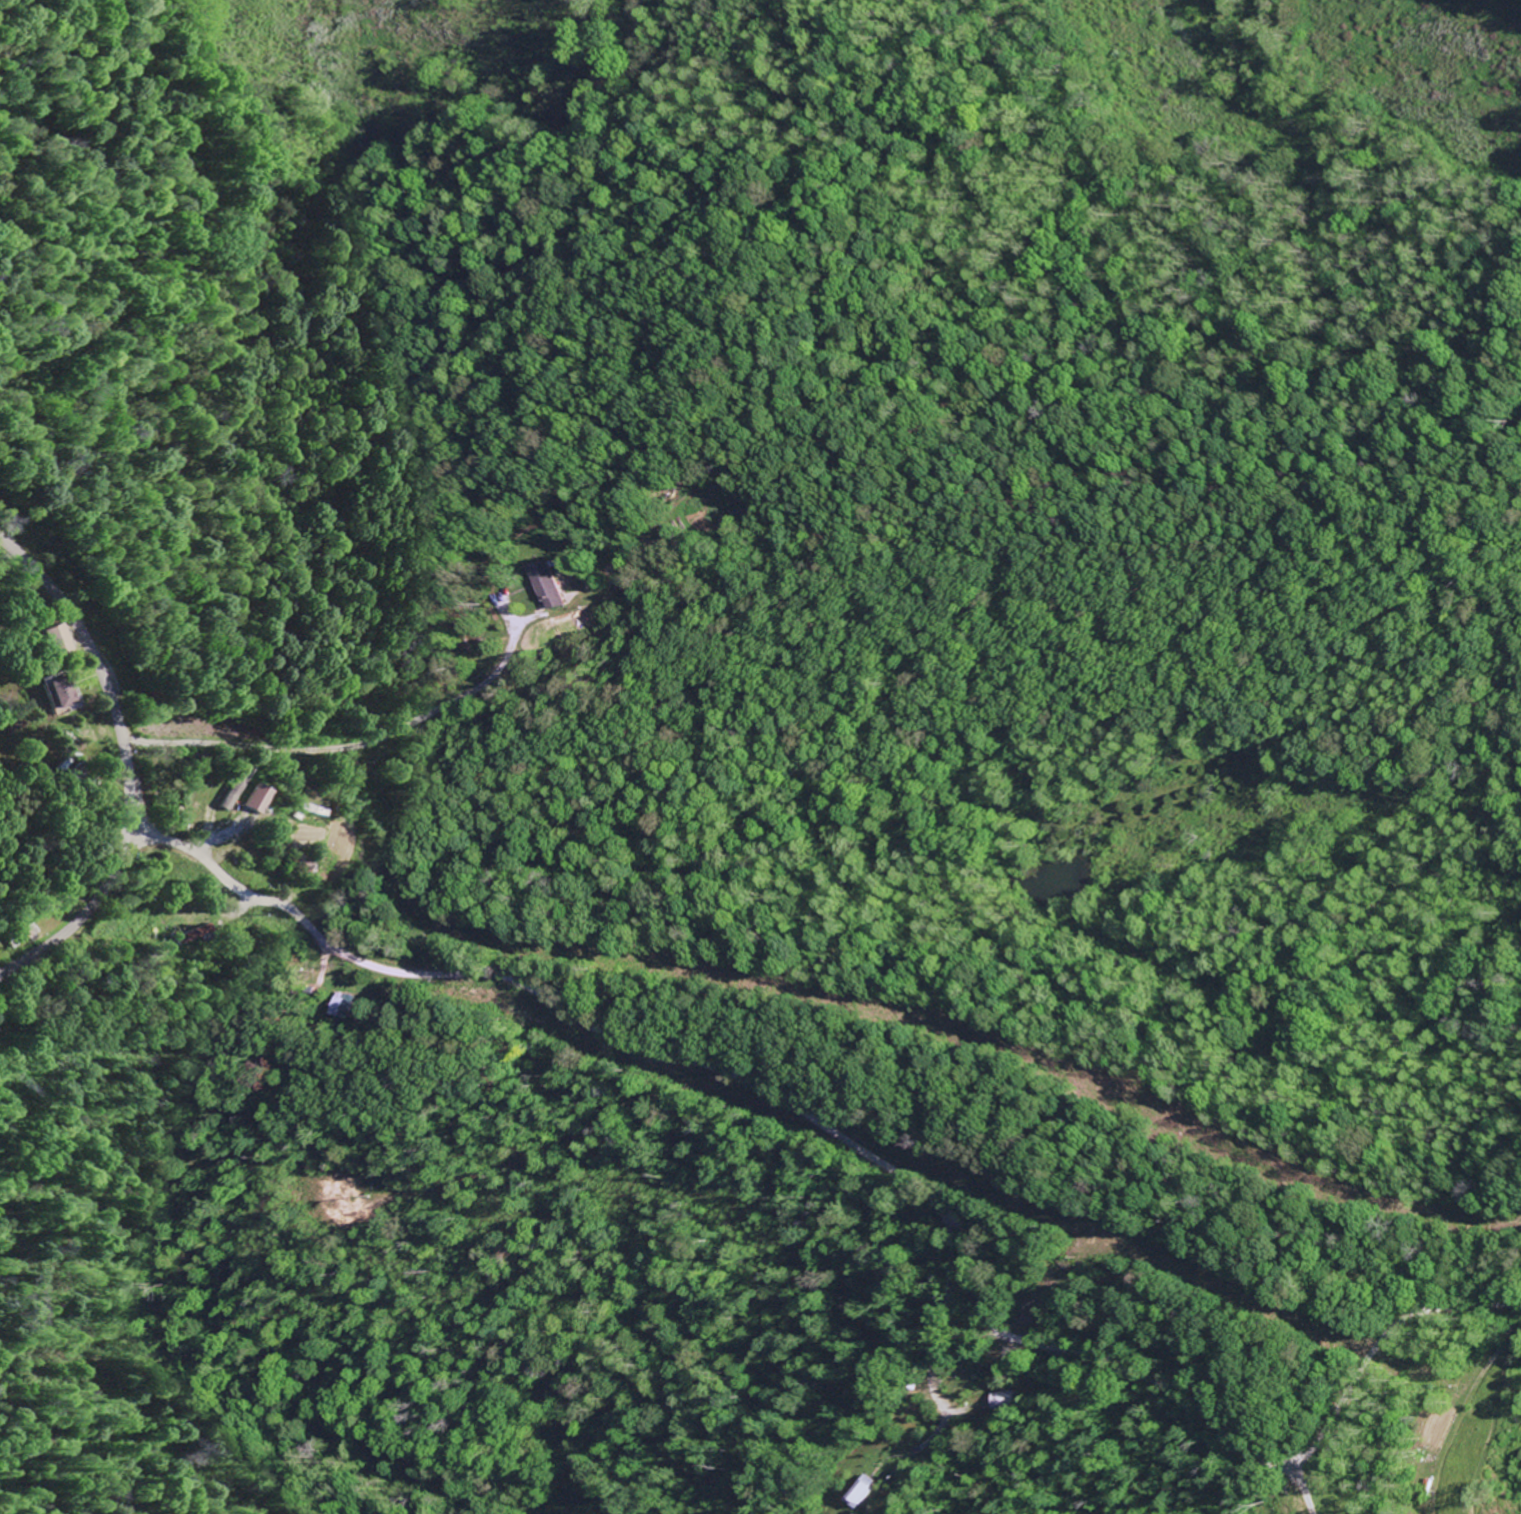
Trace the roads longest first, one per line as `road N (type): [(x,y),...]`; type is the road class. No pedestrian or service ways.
road 1 (residential): [(1520,1303),(1421,1306),(1397,1316),(1312,1445),(1297,1458),(1262,1454),(1173,1391),(1002,1336),(980,1310),(972,1267),(950,1227),(856,1153),(746,1088),(587,1027),(521,975),(478,968),(425,977),(356,962),(292,911),(232,885),(181,845),(125,823)]
road 2 (residential): [(0,972),(59,937),(93,904),(122,840),(127,794),(115,723),(89,653),(48,589),(0,542)]

